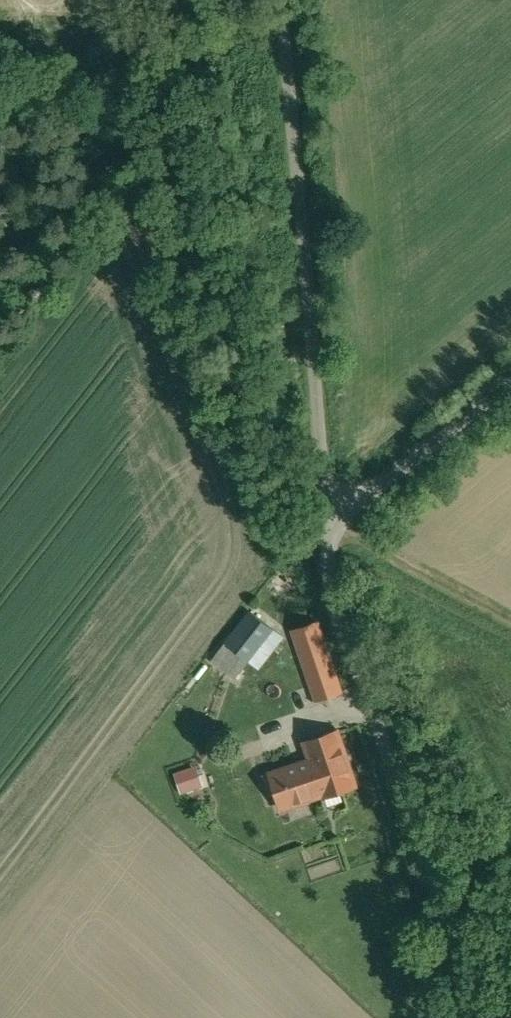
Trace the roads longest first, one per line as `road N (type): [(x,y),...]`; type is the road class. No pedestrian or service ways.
road 1 (unclassified): [(324,534),(271,156),(261,0)]
road 2 (unclassified): [(478,1017),(336,625),(324,534)]
road 3 (unclassified): [(324,534),(510,384)]

